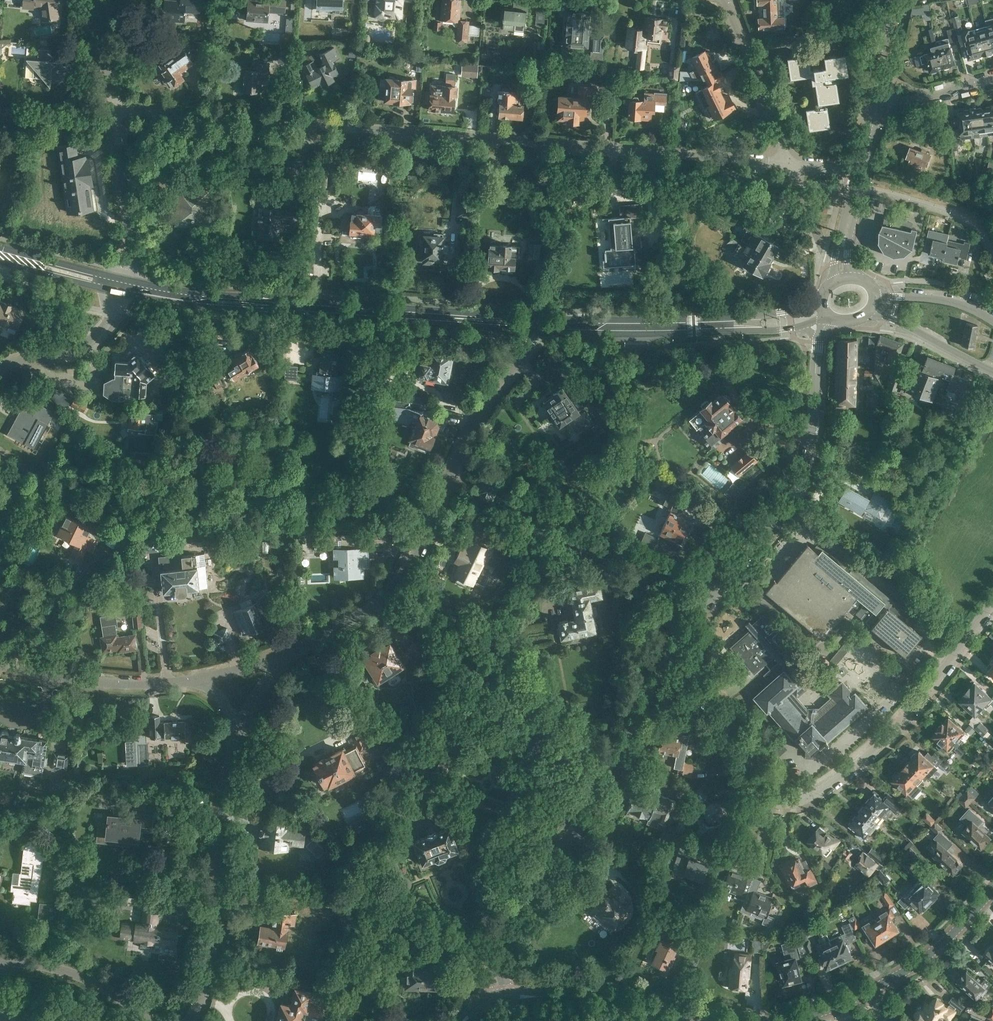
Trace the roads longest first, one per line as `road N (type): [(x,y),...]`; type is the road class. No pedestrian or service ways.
road 1 (residential): [(791,163),(115,110)]
road 2 (unclassified): [(992,605),(876,750),(814,800),(789,805),(765,797),(731,733),(685,677)]
road 3 (unclassified): [(279,659),(325,639),(381,594),(467,431),(535,342),(539,324)]
road 4 (primary): [(539,324),(254,305),(125,286)]
road 5 (secondary): [(670,650),(791,492),(818,342),(832,320)]
road 6 (secondary): [(495,1000),(493,962),(502,933),(583,815),(660,670)]
road 7 (unclassified): [(190,1020),(217,927),(215,805),(238,722)]
road 8 (primary): [(823,313),(725,324),(539,324)]
road 9 (residential): [(196,680),(141,683),(0,664)]
road 10 (tertiary): [(684,1016),(605,998),(495,1000)]
road 11 (residential): [(125,286),(132,271),(115,110)]
road 12 (residential): [(728,0),(791,163)]
road 13 (residential): [(150,1020),(81,975),(0,962)]
road 14 (residential): [(125,286),(88,341),(0,370)]
road 15 (tertiary): [(871,990),(930,953),(992,890)]
road 16 (primary): [(870,311),(992,370)]
road 17 (primary): [(125,286),(0,254)]
road 18 (primary): [(992,320),(940,299),(874,296)]

